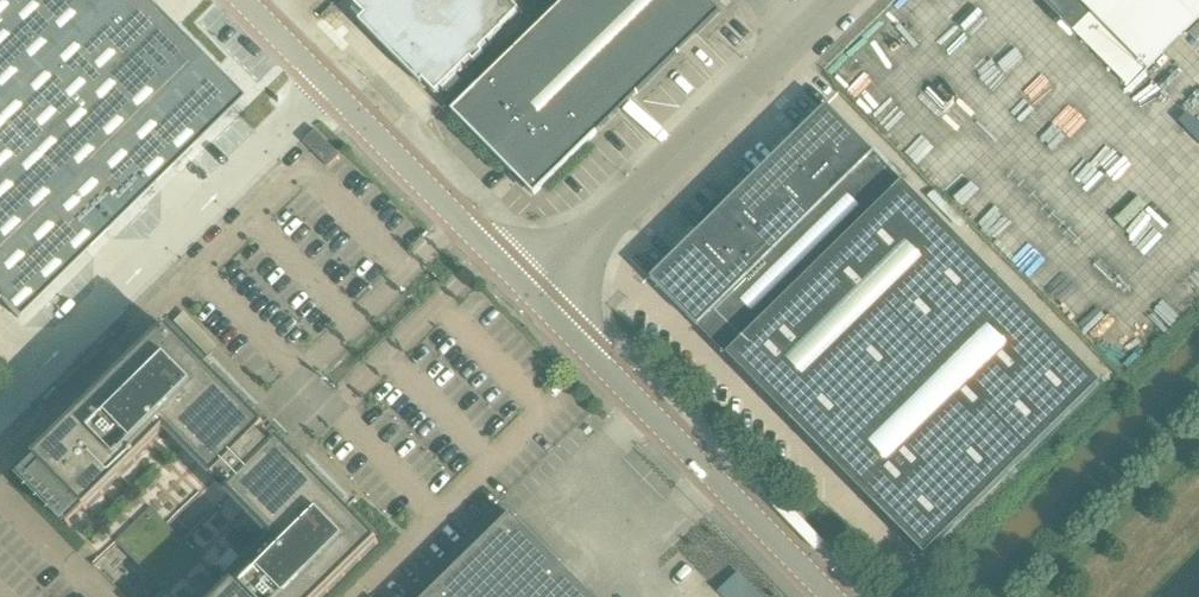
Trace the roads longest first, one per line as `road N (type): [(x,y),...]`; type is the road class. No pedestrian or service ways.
road 1 (unclassified): [(0,404),(329,88)]
road 2 (unclassified): [(829,596),(536,297)]
road 3 (unclassified): [(536,297),(798,44)]
road 4 (unclassified): [(536,297),(329,88)]
road 5 (unclassified): [(329,88),(242,0)]

